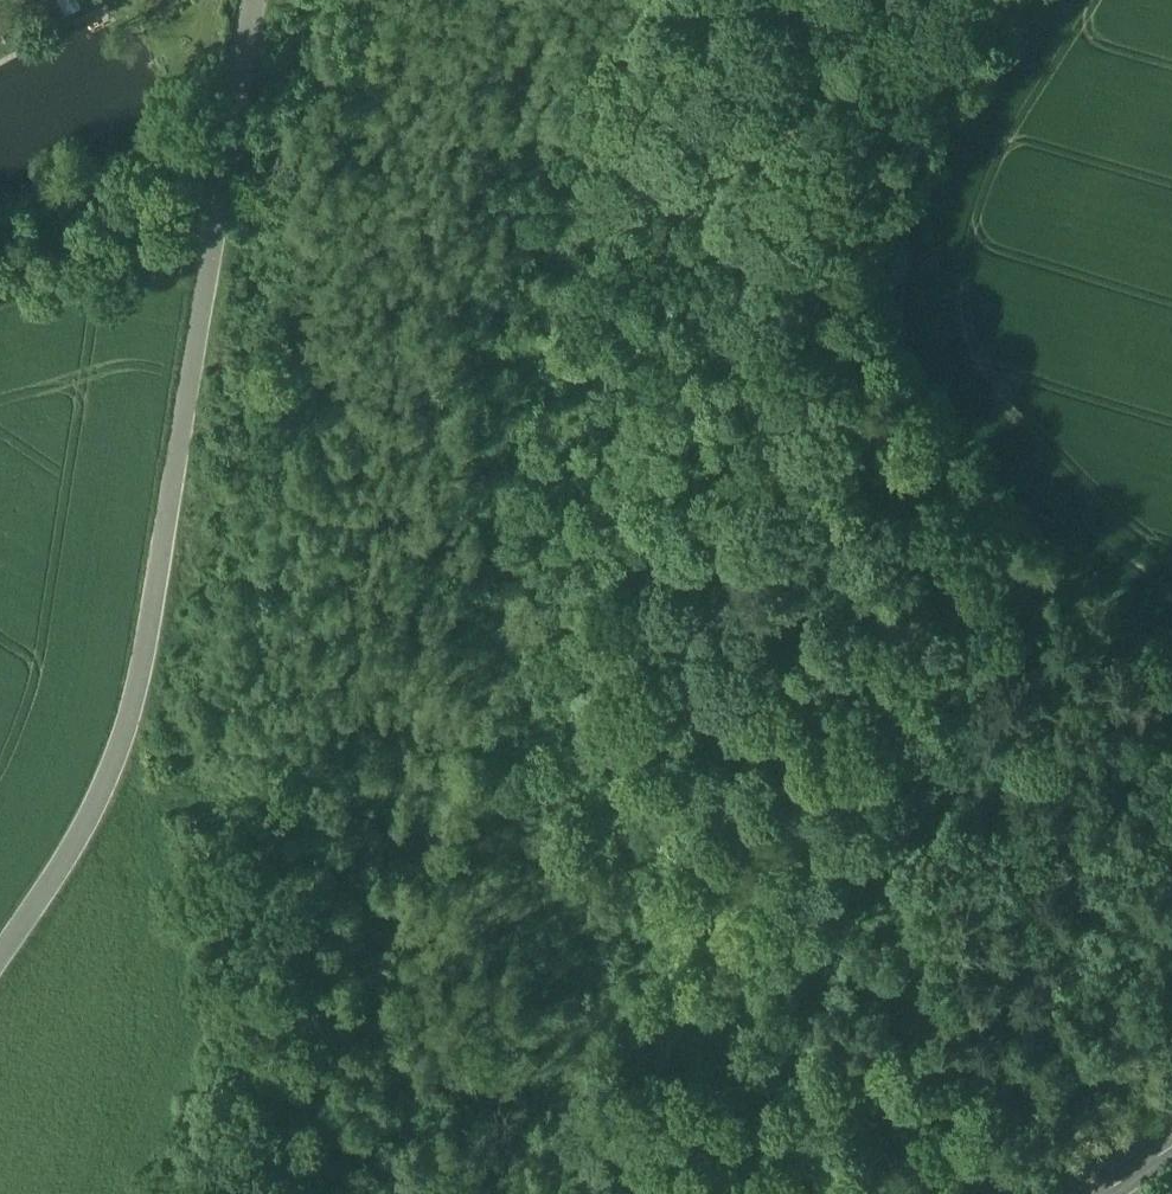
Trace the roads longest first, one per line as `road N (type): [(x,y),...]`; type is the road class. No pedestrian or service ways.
road 1 (residential): [(254,0),(131,706),(103,789),(0,954)]

